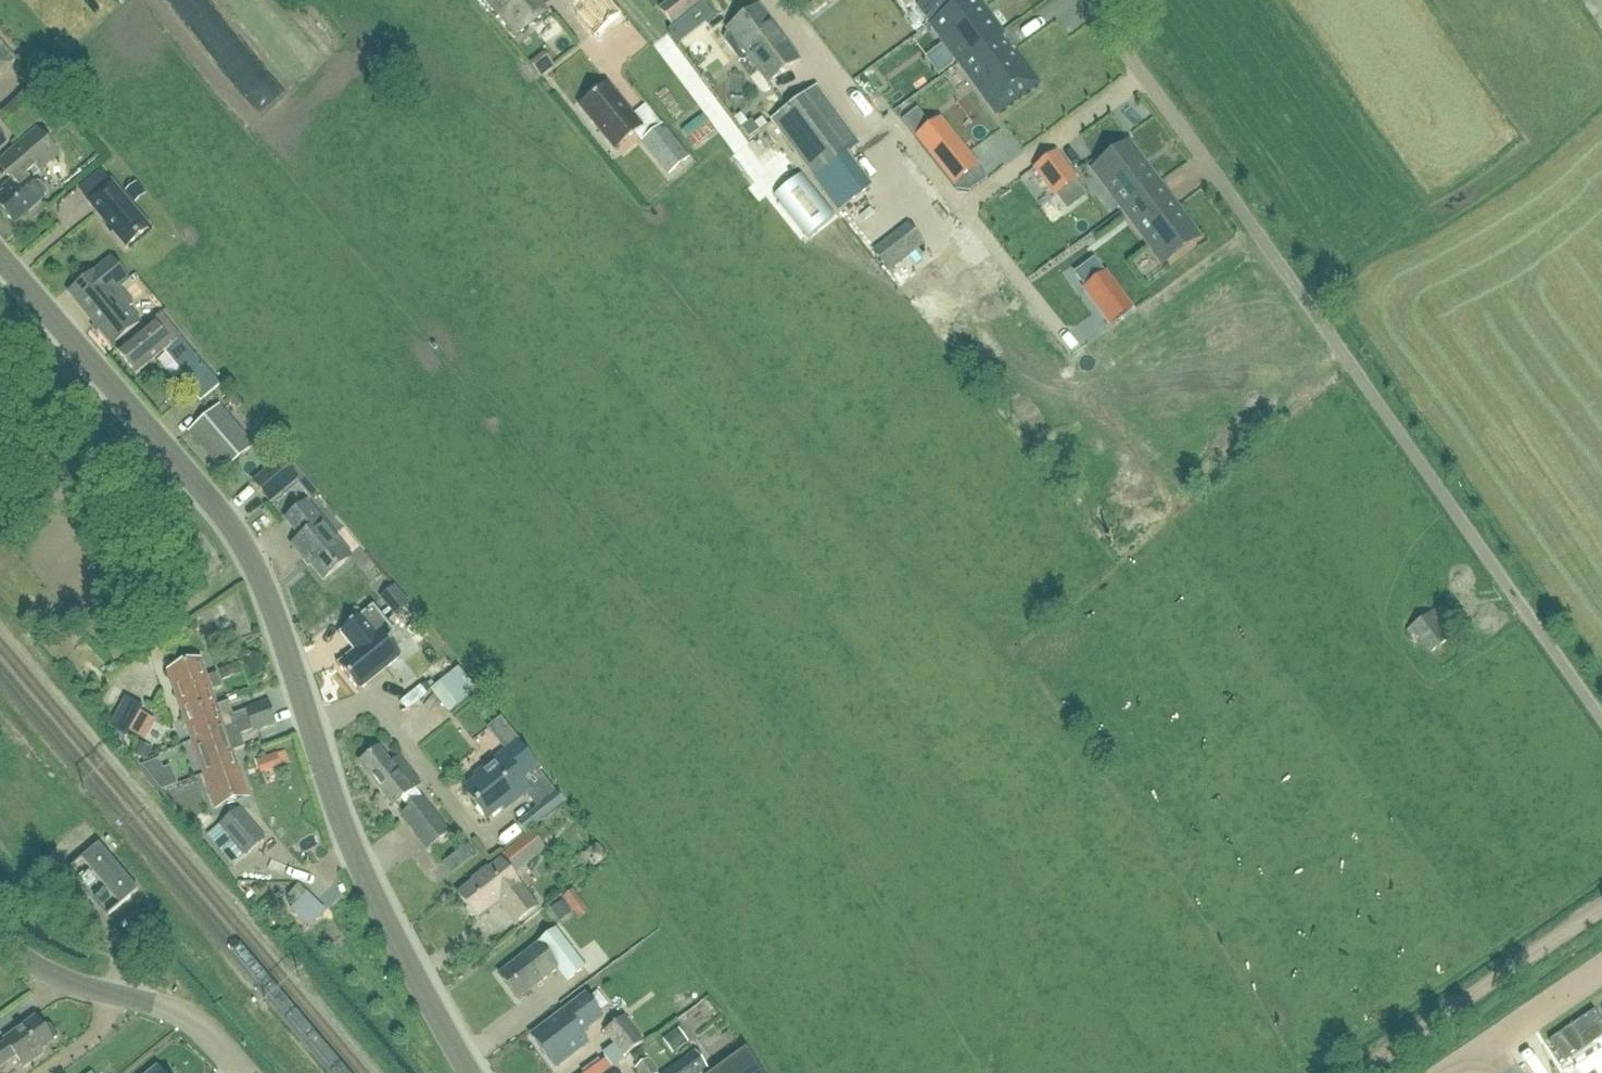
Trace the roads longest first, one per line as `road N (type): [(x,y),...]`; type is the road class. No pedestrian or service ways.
road 1 (tertiary): [(467,1072),(357,865),(244,548),(0,262)]
road 2 (unclassified): [(1601,719),(1091,0)]
road 3 (track): [(1363,1072),(1601,911)]
road 4 (unclassified): [(245,1072),(218,1037),(166,1011),(67,985),(0,941)]
road 5 (unclassified): [(134,578),(0,413)]
road 6 (unclassified): [(1601,973),(1454,1072)]

